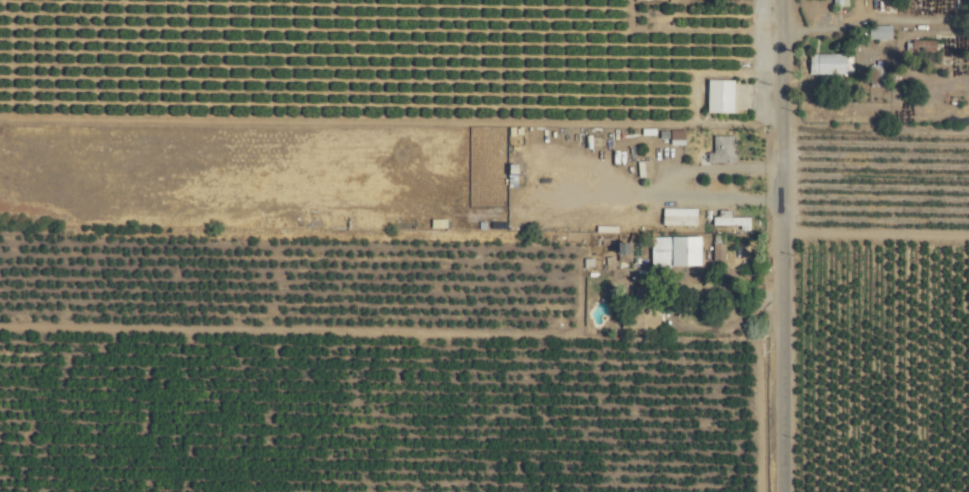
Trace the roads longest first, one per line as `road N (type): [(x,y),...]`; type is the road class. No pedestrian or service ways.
road 1 (residential): [(783,491),(783,0)]

